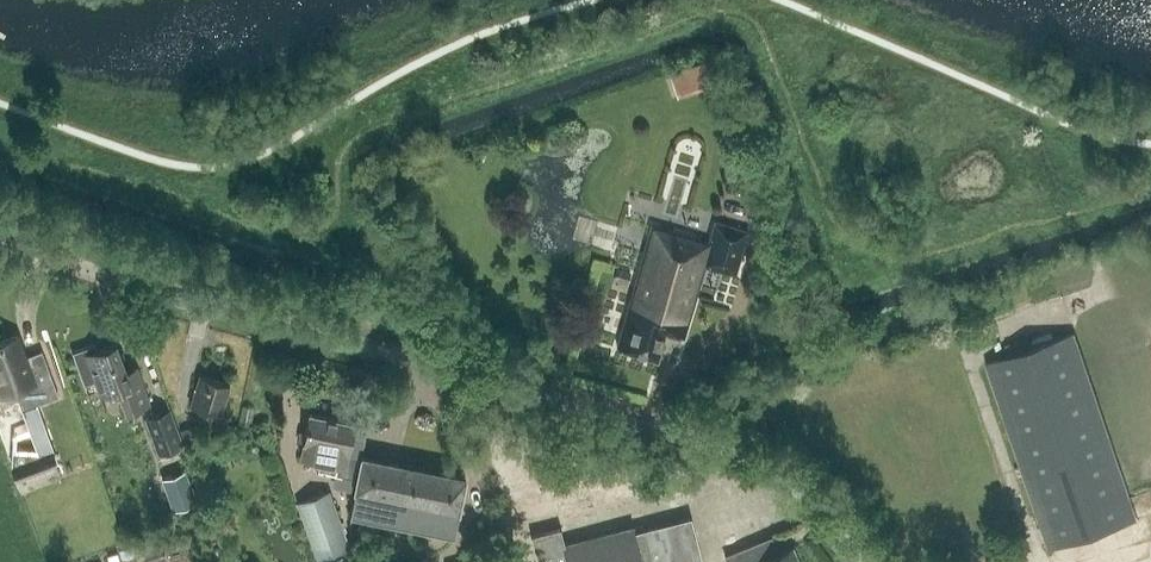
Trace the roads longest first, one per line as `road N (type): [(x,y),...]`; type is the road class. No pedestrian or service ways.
road 1 (unclassified): [(857,561),(794,486),(712,443),(212,307),(0,237)]

